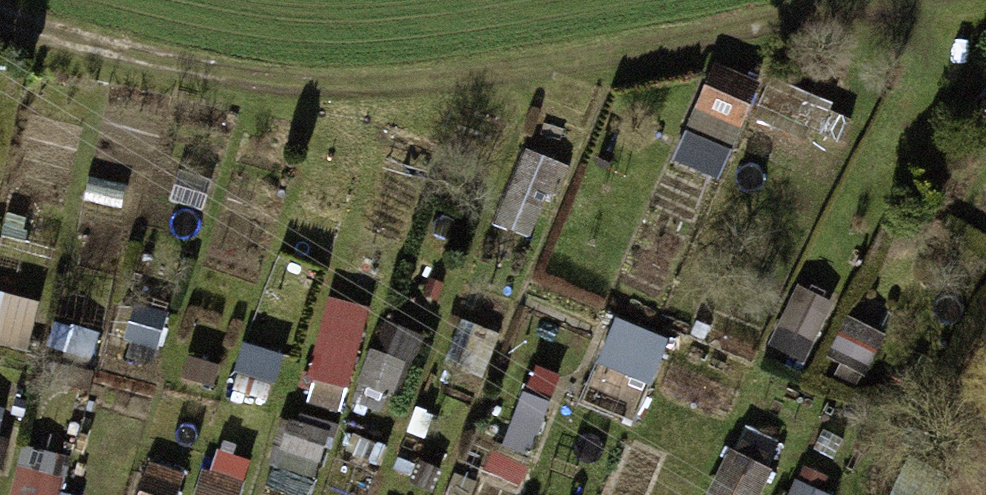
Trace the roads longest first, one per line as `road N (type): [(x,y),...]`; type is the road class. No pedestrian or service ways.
road 1 (track): [(0,22),(140,56),(346,83),(605,63),(985,3)]

